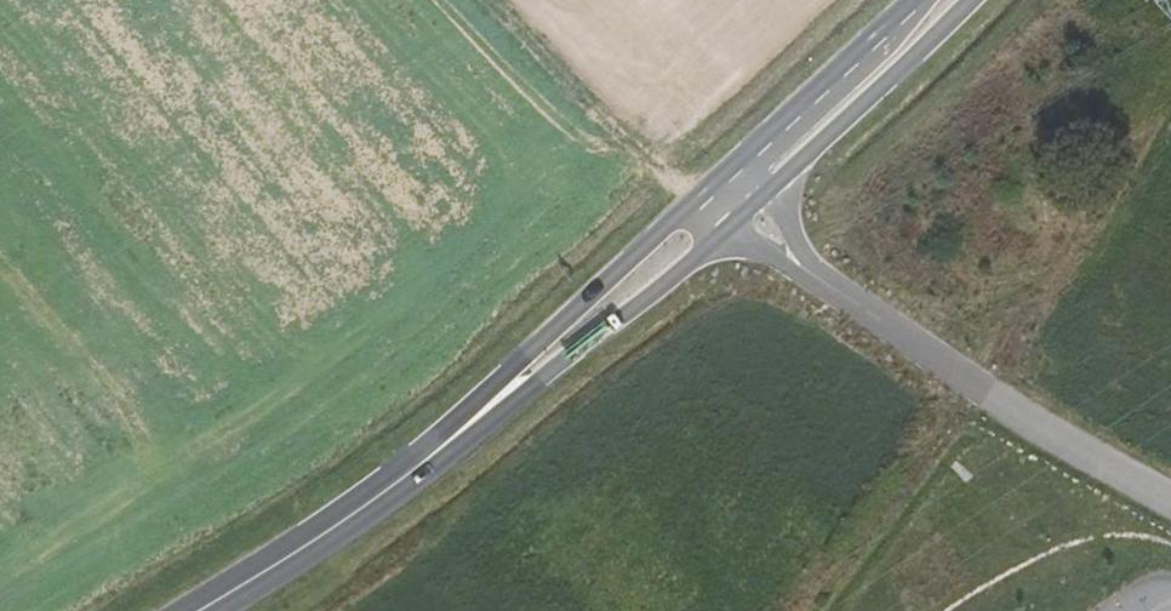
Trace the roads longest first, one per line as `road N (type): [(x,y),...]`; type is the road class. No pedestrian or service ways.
road 1 (secondary): [(204,610),(331,533),(466,428),(697,213)]
road 2 (unclassified): [(697,213),(775,242),(964,378),(1170,496)]
road 3 (secondary): [(697,213),(929,0)]
road 4 (track): [(488,0),(697,213)]

